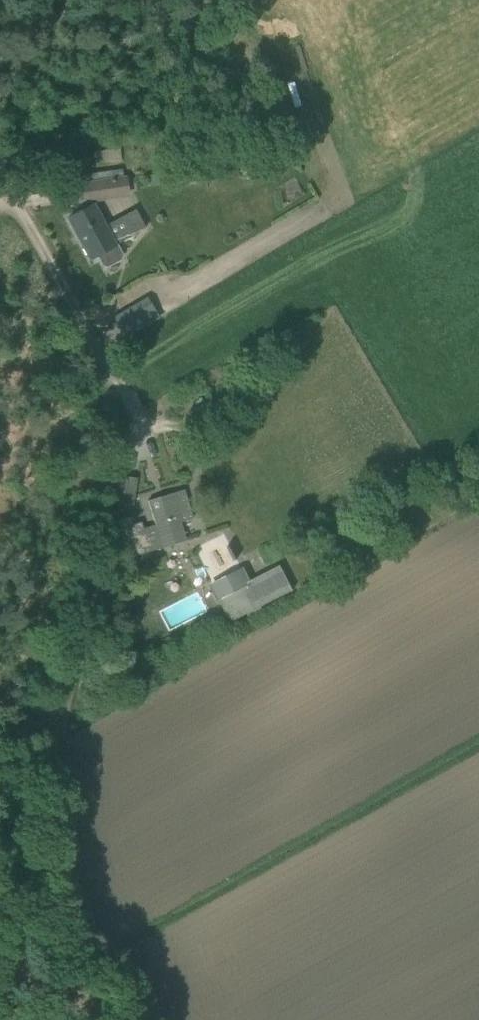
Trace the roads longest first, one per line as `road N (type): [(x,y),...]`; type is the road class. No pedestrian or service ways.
road 1 (track): [(0,158),(122,411),(61,716),(45,738),(0,737)]

